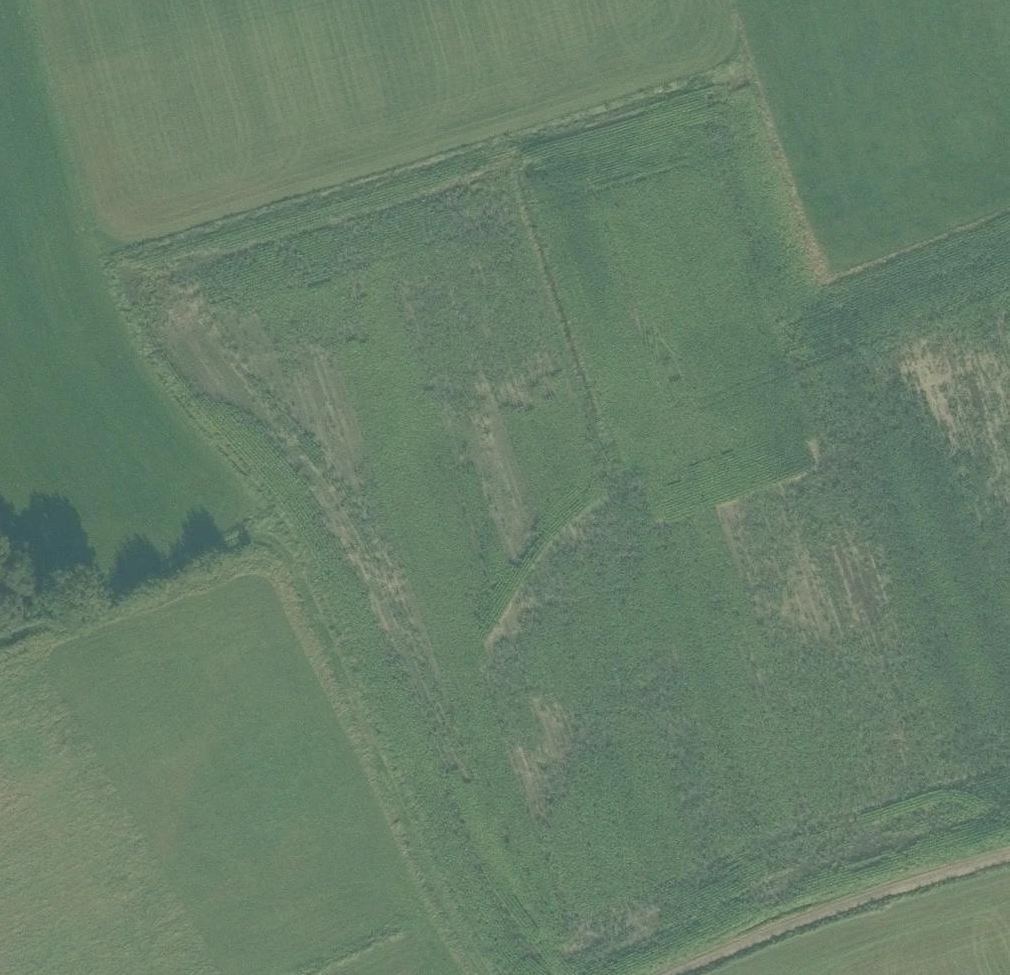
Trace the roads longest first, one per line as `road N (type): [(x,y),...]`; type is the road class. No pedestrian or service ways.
road 1 (track): [(483,974),(442,929),(274,556),(253,544),(0,657)]
road 2 (track): [(1009,861),(775,925),(667,974)]

